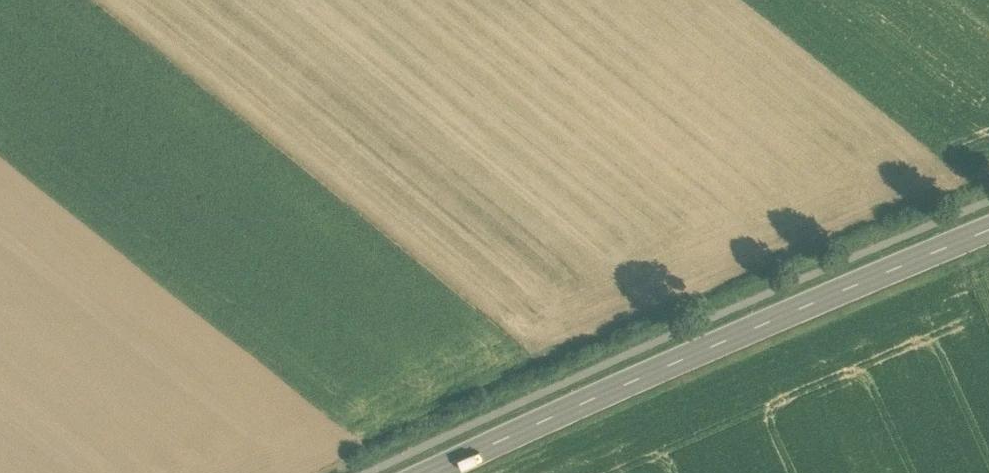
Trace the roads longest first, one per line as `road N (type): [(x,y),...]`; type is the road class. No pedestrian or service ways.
road 1 (secondary): [(431,472),(988,230)]

